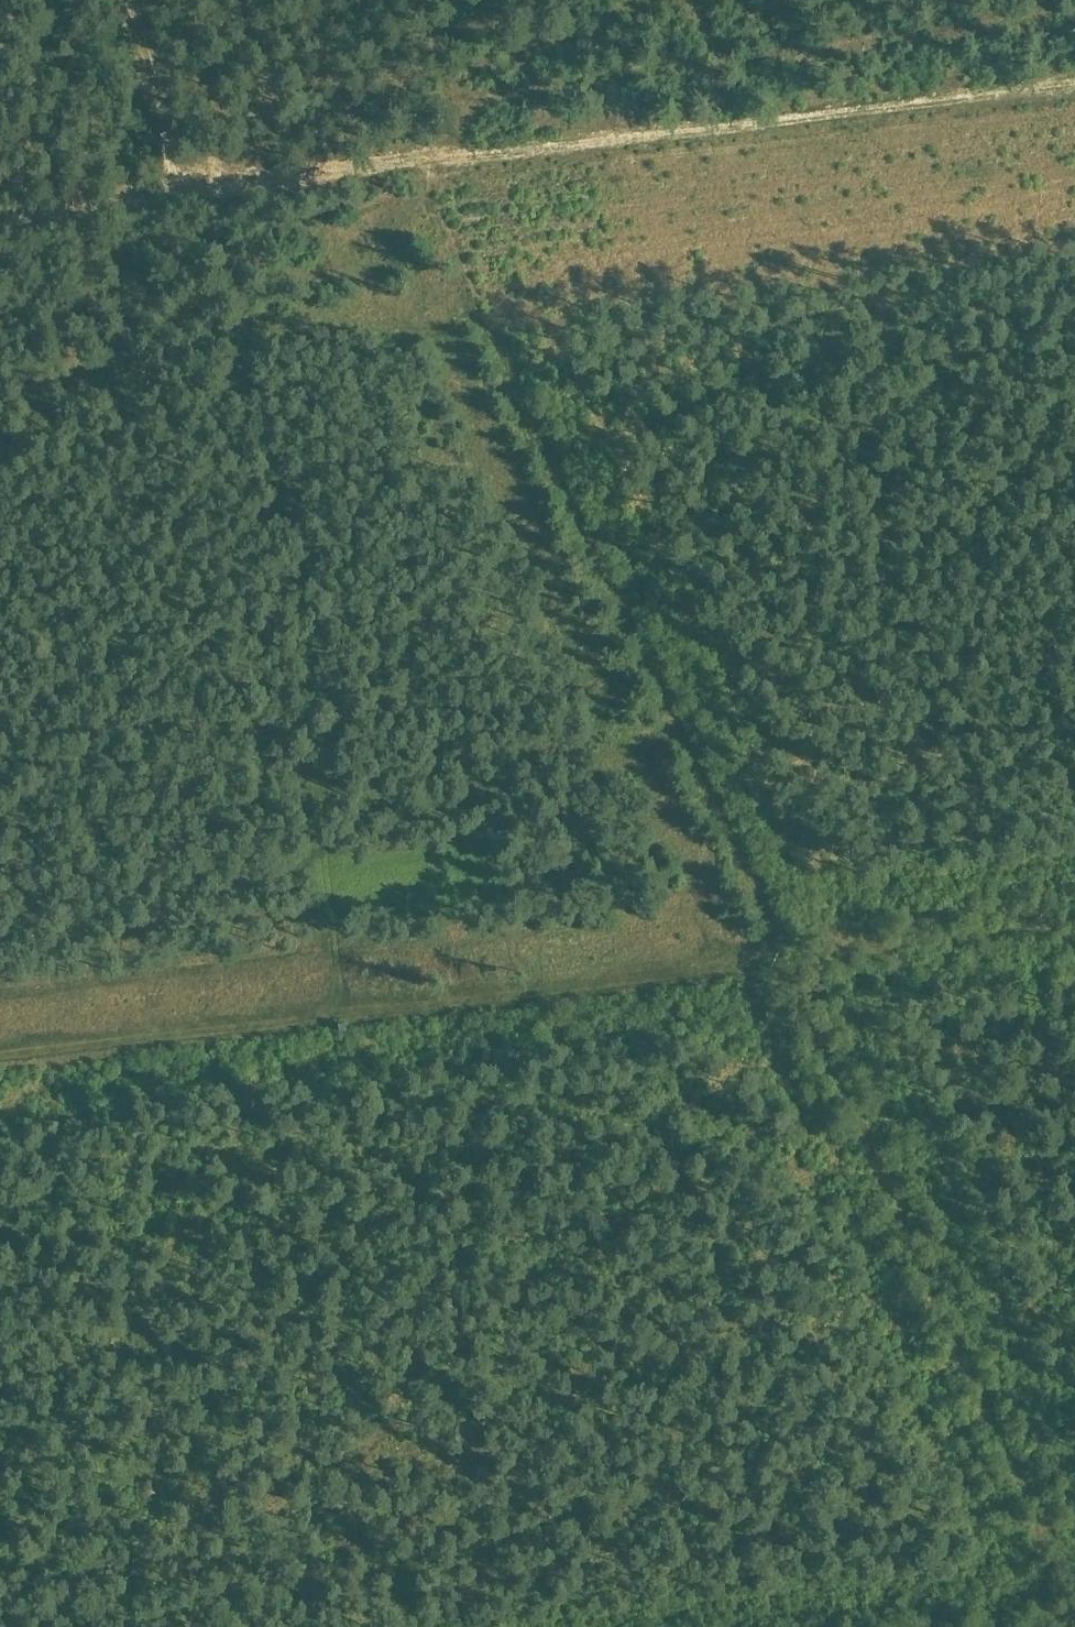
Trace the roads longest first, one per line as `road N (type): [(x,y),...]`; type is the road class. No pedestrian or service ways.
road 1 (track): [(0,216),(1074,81)]
road 2 (track): [(136,0),(206,190)]

